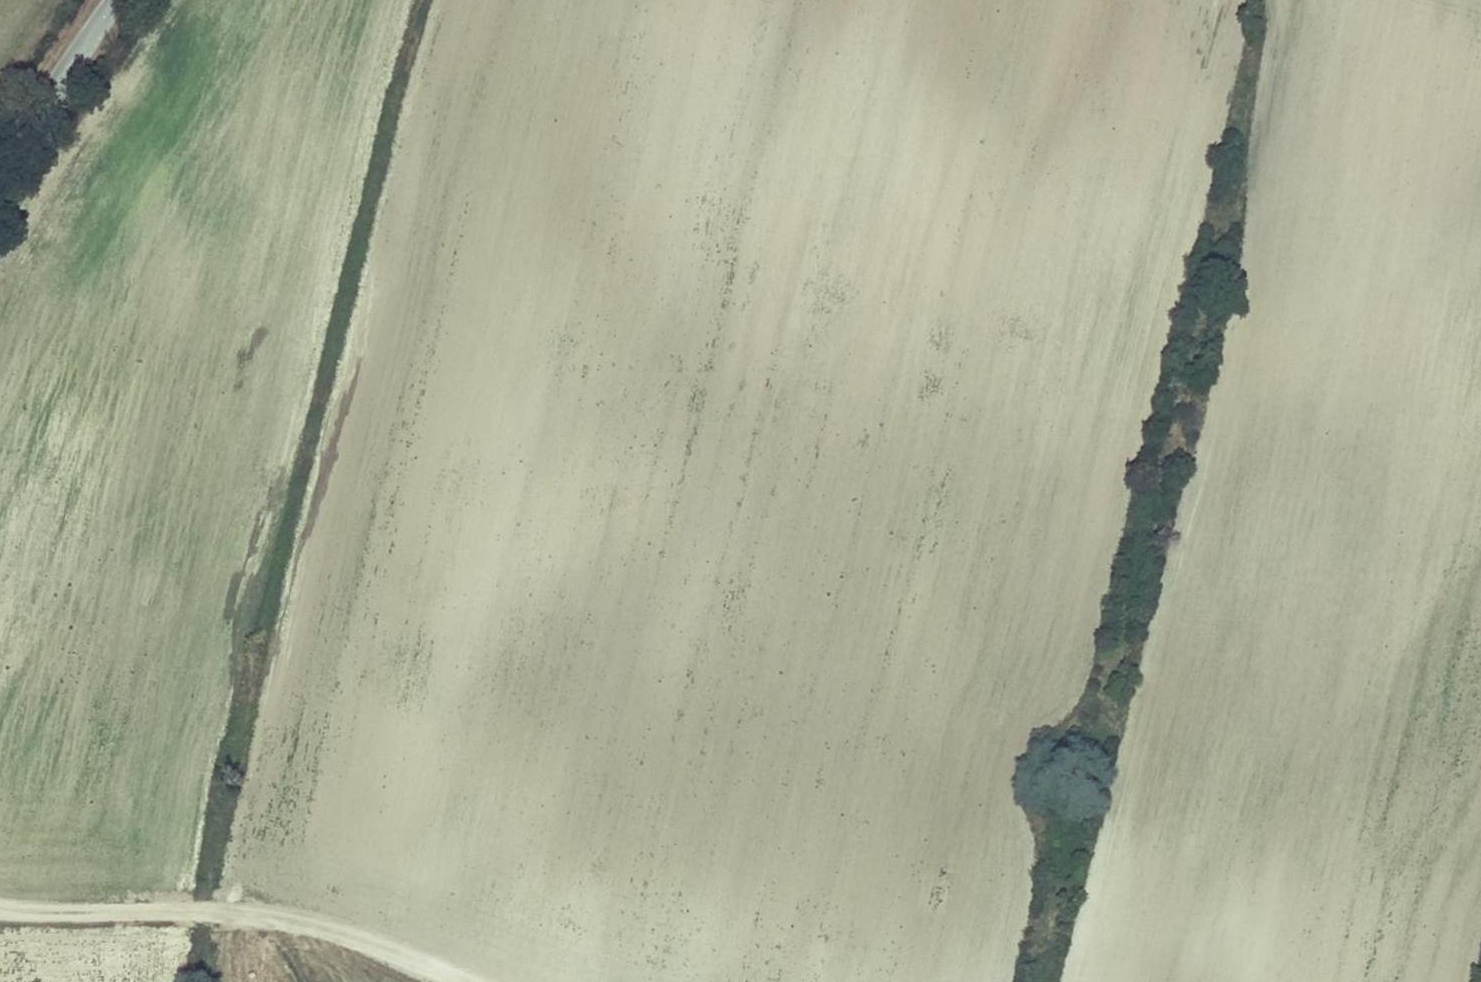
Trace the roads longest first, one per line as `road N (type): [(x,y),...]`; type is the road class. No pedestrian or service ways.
road 1 (track): [(0,910),(211,912),(262,932),(301,981)]
road 2 (tertiary): [(0,163),(115,0)]

